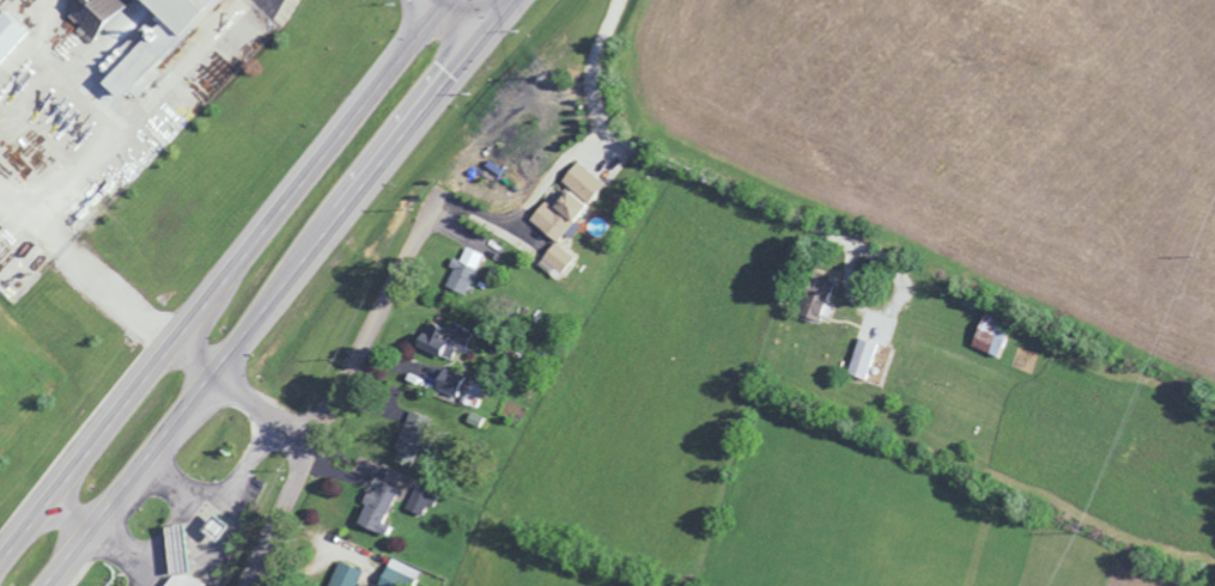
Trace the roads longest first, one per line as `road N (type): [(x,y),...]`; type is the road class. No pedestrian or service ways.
road 1 (primary): [(51,585),(518,0)]
road 2 (primary): [(439,0),(0,554)]
road 3 (residential): [(247,585),(436,199)]
road 4 (residential): [(315,441),(176,330)]

